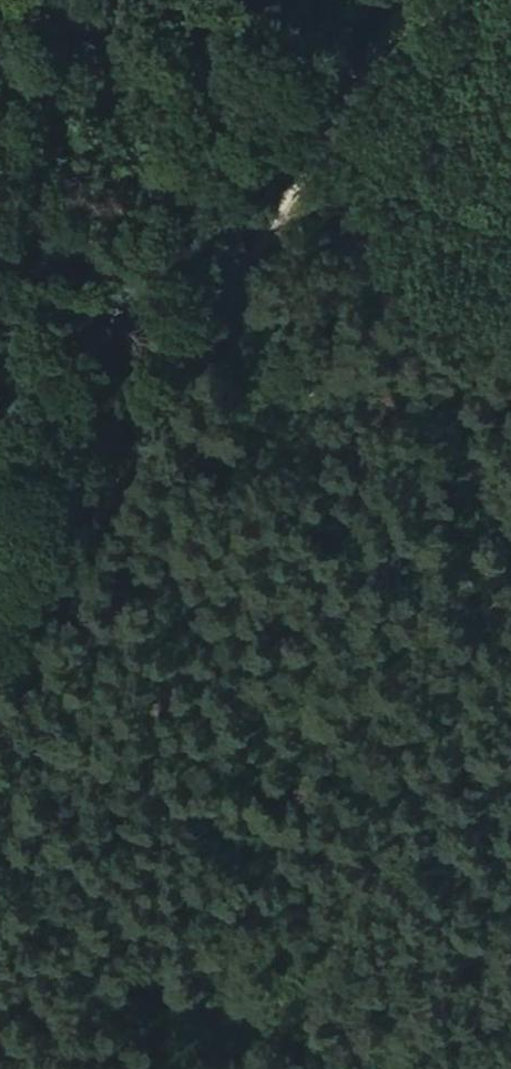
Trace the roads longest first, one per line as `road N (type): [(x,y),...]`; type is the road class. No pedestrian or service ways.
road 1 (track): [(413,0),(0,683)]
road 2 (track): [(510,323),(436,278),(314,274),(222,310)]

